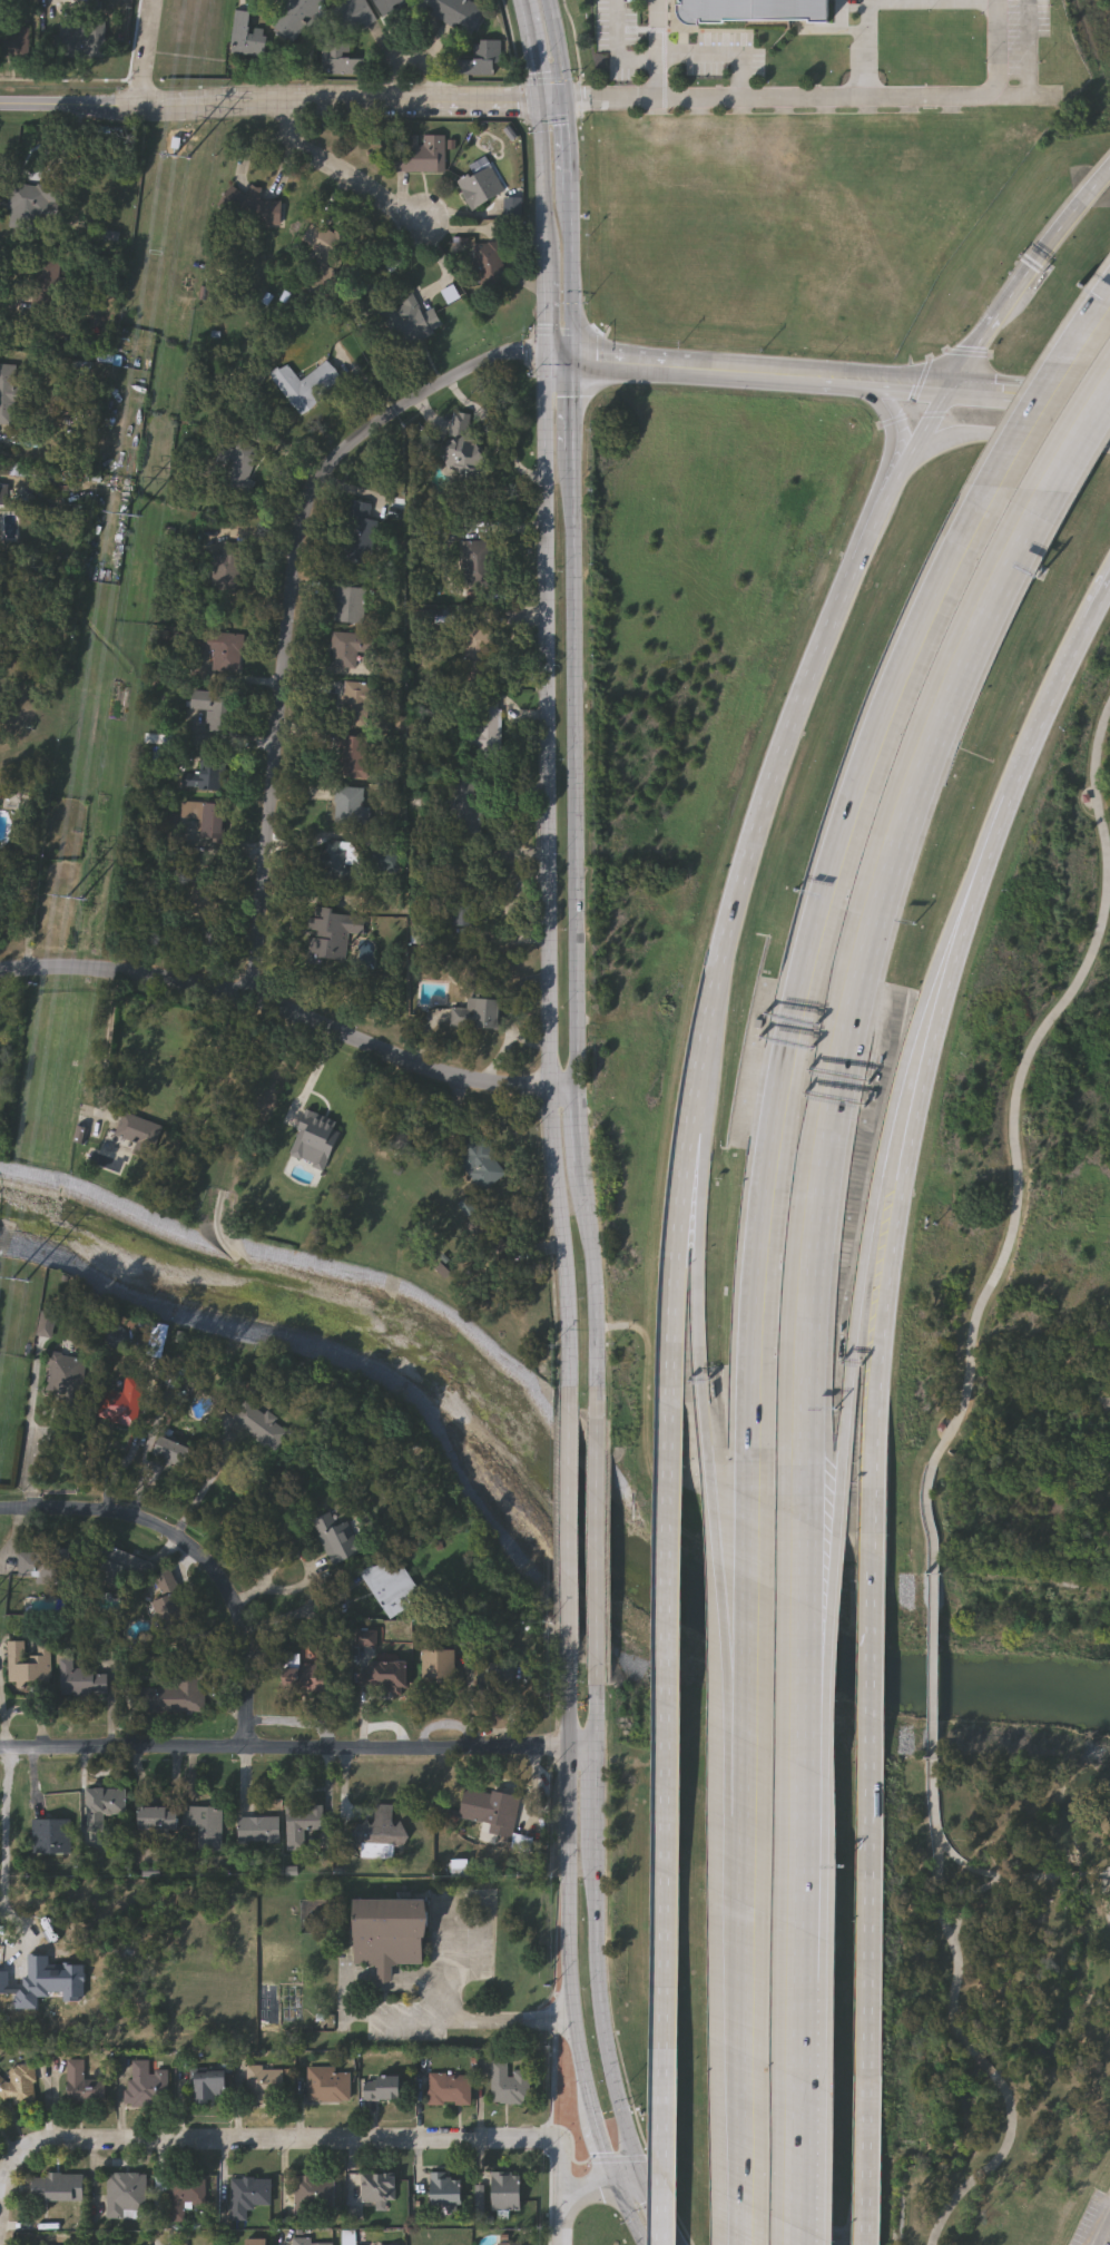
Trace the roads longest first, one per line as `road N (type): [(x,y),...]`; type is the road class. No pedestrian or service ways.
road 1 (secondary): [(599,1421),(599,1317),(579,1090),(576,449)]
road 2 (secondary): [(551,493),(552,1089),(572,1388)]
road 3 (secondary): [(674,1409),(666,2244)]
road 4 (motorway): [(763,1448),(753,2244)]
road 5 (residential): [(253,1000),(303,526),(320,483),(365,435),(493,357),(550,353)]
road 6 (motorway): [(1109,314),(1072,367),(945,604),(898,709),(796,1040)]
road 7 (secondary): [(950,392),(877,512),(763,805),(703,1085)]
road 8 (secondary): [(873,1553),(890,1295),(911,1155),(992,843)]
road 9 (motorway): [(841,1535),(865,1273),(895,1112),(952,921),(992,843)]
road 10 (secondary): [(866,2244),(873,1553)]
road 11 (motorway): [(846,1022),(905,806),(981,615),(1109,395)]
road 12 (residential): [(598,1746),(0,1754)]
road 13 (residential): [(579,1090),(462,1084),(253,1000),(126,974),(0,975)]
road 14 (residential): [(24,2153),(553,2141),(561,2197)]
road 15 (tertiary): [(569,105),(0,106)]
road 16 (motorway): [(805,1526),(804,1311),(818,1165),(846,1022)]
road 17 (secondary): [(571,1649),(568,1990),(595,2112)]
road 18 (residential): [(247,1751),(248,1644),(239,1607),(215,1568),(177,1538),(130,1519),(0,1513)]
road 19 (motorway): [(796,1040),(762,1302),(763,1448)]
road 20 (motorway): [(716,1473),(753,1880)]
road 21 (motorway): [(703,1085),(701,1310),(716,1473)]
road 22 (secondary): [(646,2178),(598,1991),(596,1843)]
road 23 (secondary): [(703,1085),(677,1242),(674,1409)]
road 24 (motorway): [(807,1845),(805,1526)]
road 25 (motorway): [(807,1845),(841,1535)]
road 26 (secondary): [(992,843),(1109,576)]
road 27 (tertiary): [(1109,406),(838,383)]
road 28 (tertiary): [(838,383),(574,360)]
road 29 (secondary): [(572,1388),(571,1649)]
road 30 (motorway): [(1091,192),(950,392)]
road 31 (motorway): [(803,2085),(807,1845)]
road 32 (secondary): [(599,1658),(599,1421)]
road 33 (secondary): [(1109,442),(979,432),(935,445),(902,470)]
road 34 (residential): [(421,226),(312,158),(298,145),(295,102)]
road 35 (secondary): [(574,360),(572,192)]
road 36 (secondary): [(543,105),(548,268)]
road 37 (motorway): [(799,2244),(803,2085)]
road 38 (secondary): [(838,383),(886,420),(890,450),(877,512)]
road 39 (secondary): [(550,353),(551,493)]

